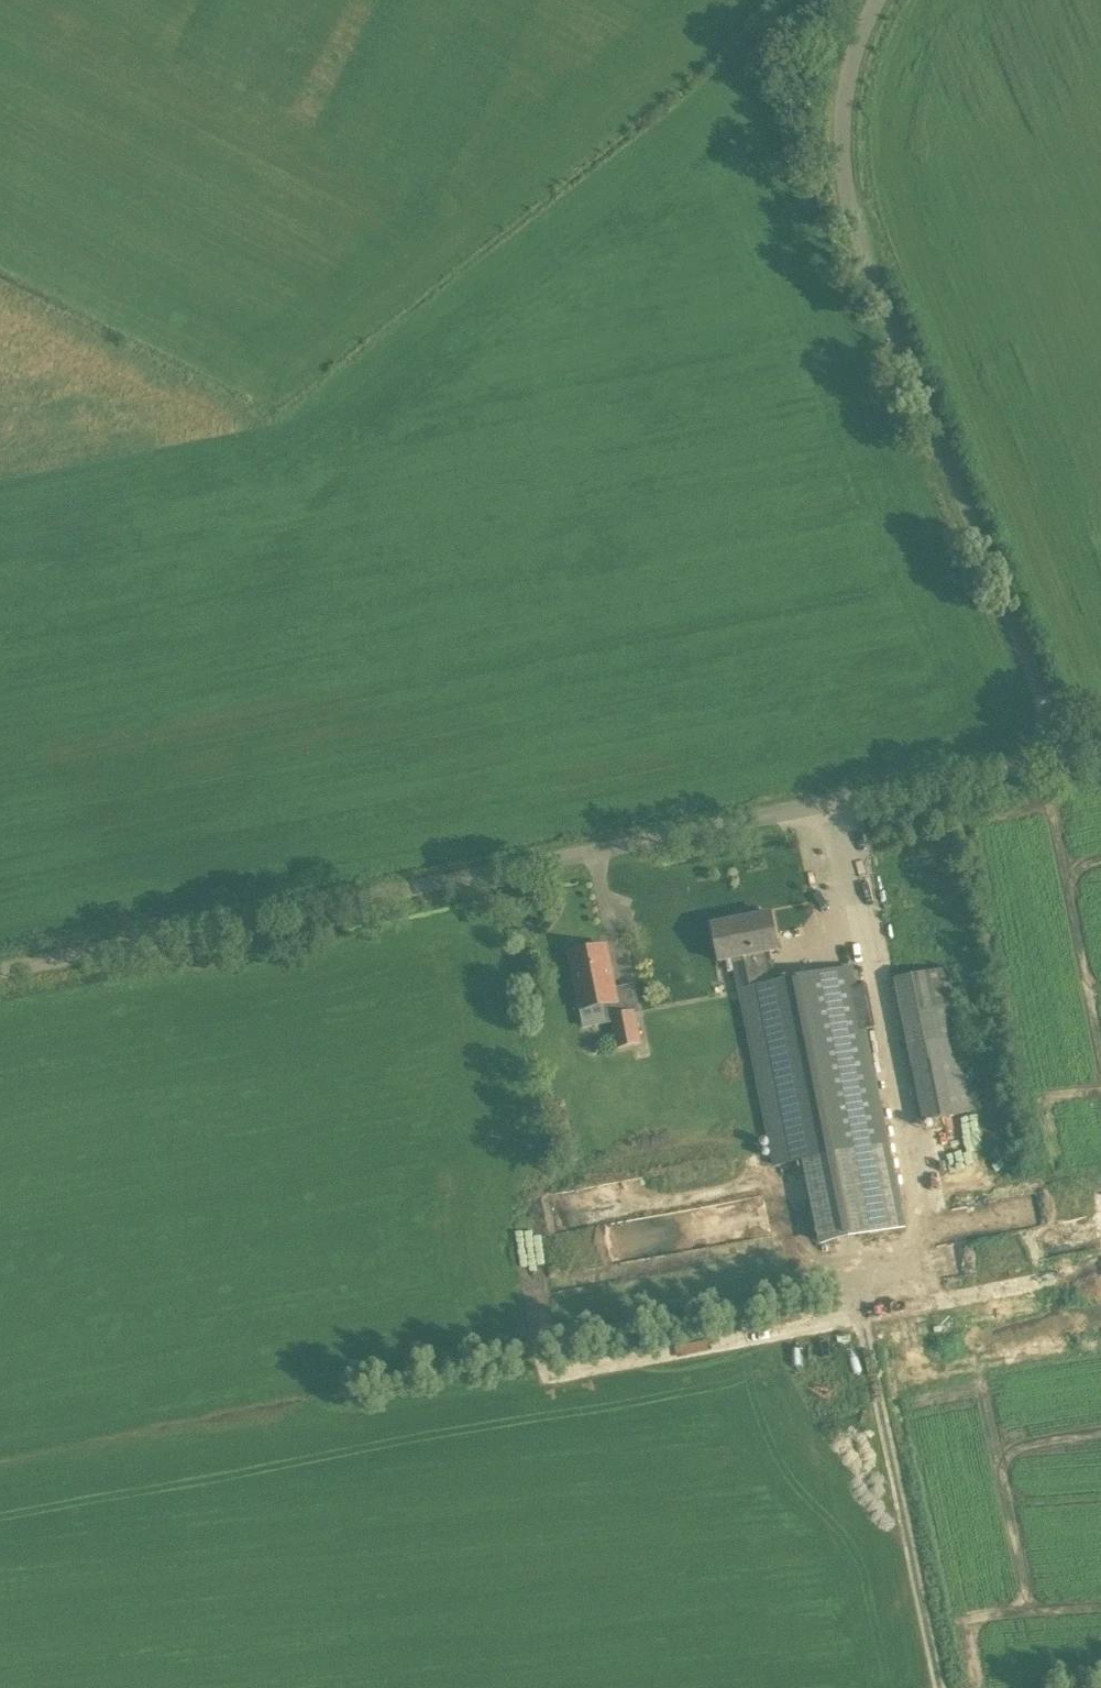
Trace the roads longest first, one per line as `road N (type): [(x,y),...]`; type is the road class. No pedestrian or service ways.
road 1 (unclassified): [(0,971),(1061,755)]
road 2 (unclassified): [(1061,755),(859,242),(834,136),(851,58),(879,0)]

